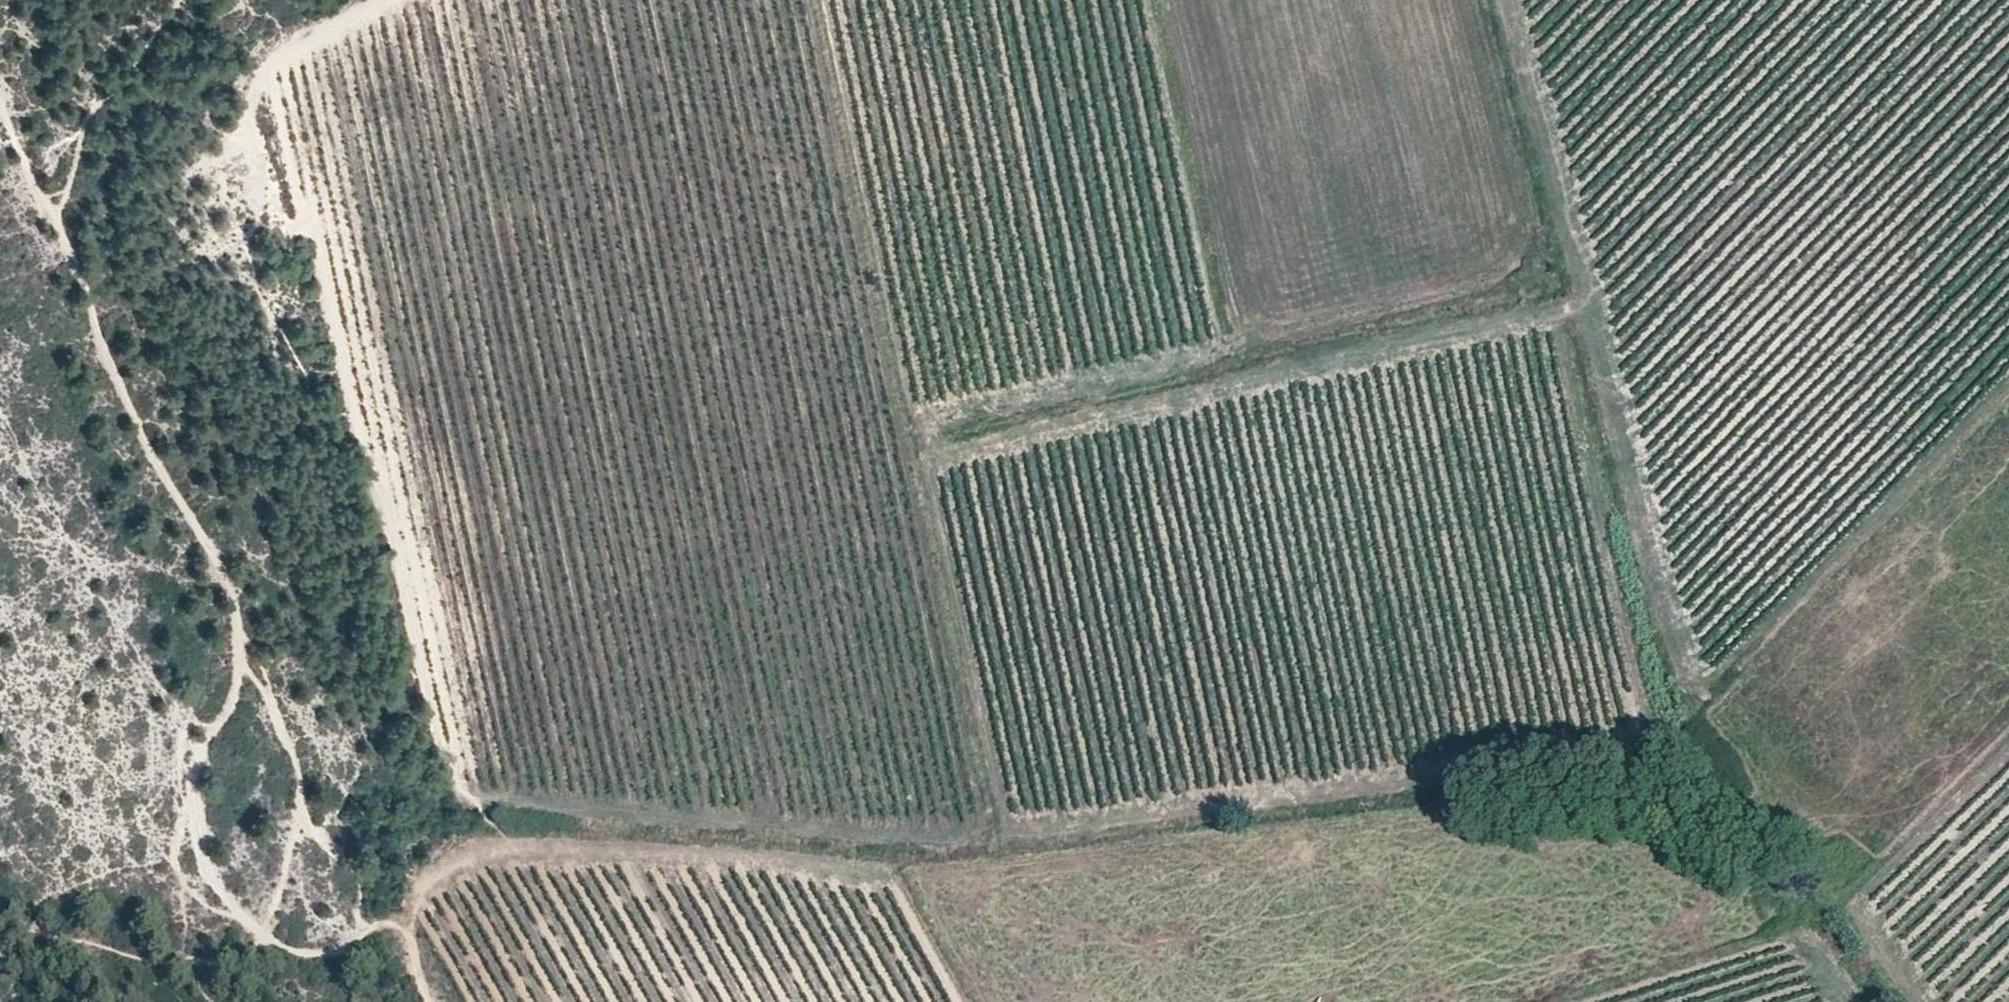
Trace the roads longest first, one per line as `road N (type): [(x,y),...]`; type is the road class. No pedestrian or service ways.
road 1 (track): [(378,0),(276,57),(264,94),(301,192),(408,619),(462,792),(482,804),(560,810)]

